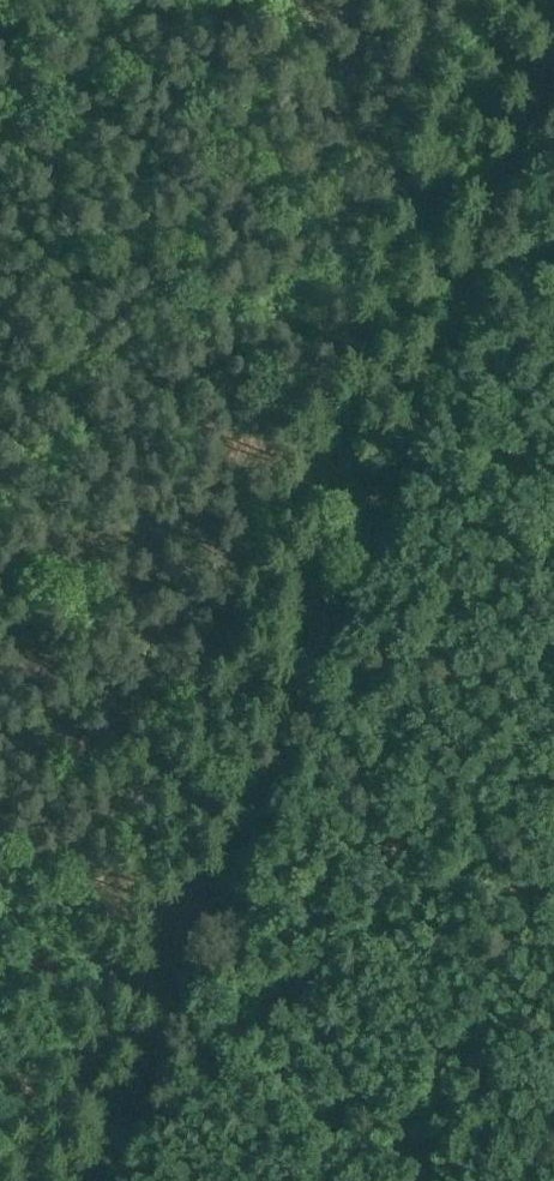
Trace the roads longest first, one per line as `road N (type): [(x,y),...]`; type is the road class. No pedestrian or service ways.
road 1 (track): [(553,91),(361,511)]

